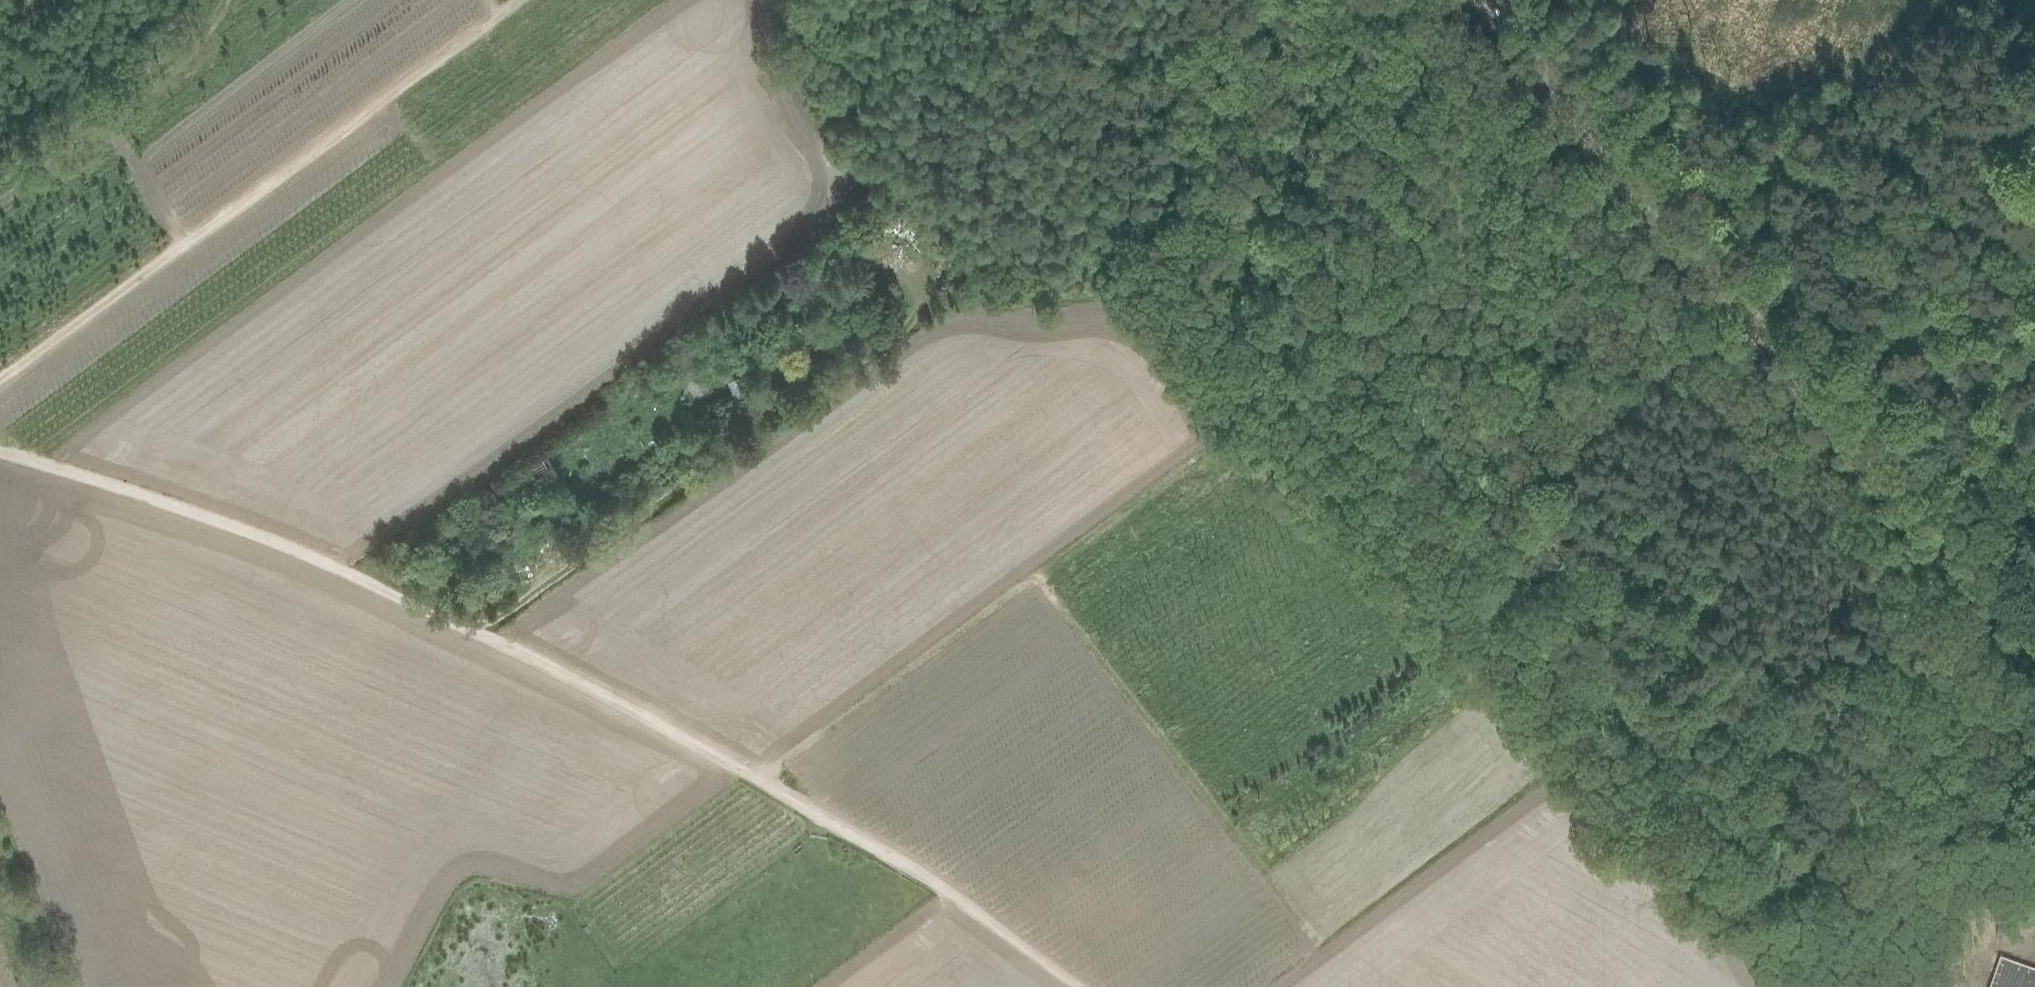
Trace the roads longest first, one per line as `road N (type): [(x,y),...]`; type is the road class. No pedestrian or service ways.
road 1 (track): [(1079,986),(934,882),(625,703),(287,545),(124,485),(0,455)]
road 2 (track): [(2034,640),(1744,326),(1481,0)]
road 3 (track): [(520,0),(0,385)]
road 4 (track): [(739,769),(1226,414)]
road 5 (track): [(801,404),(476,638)]

